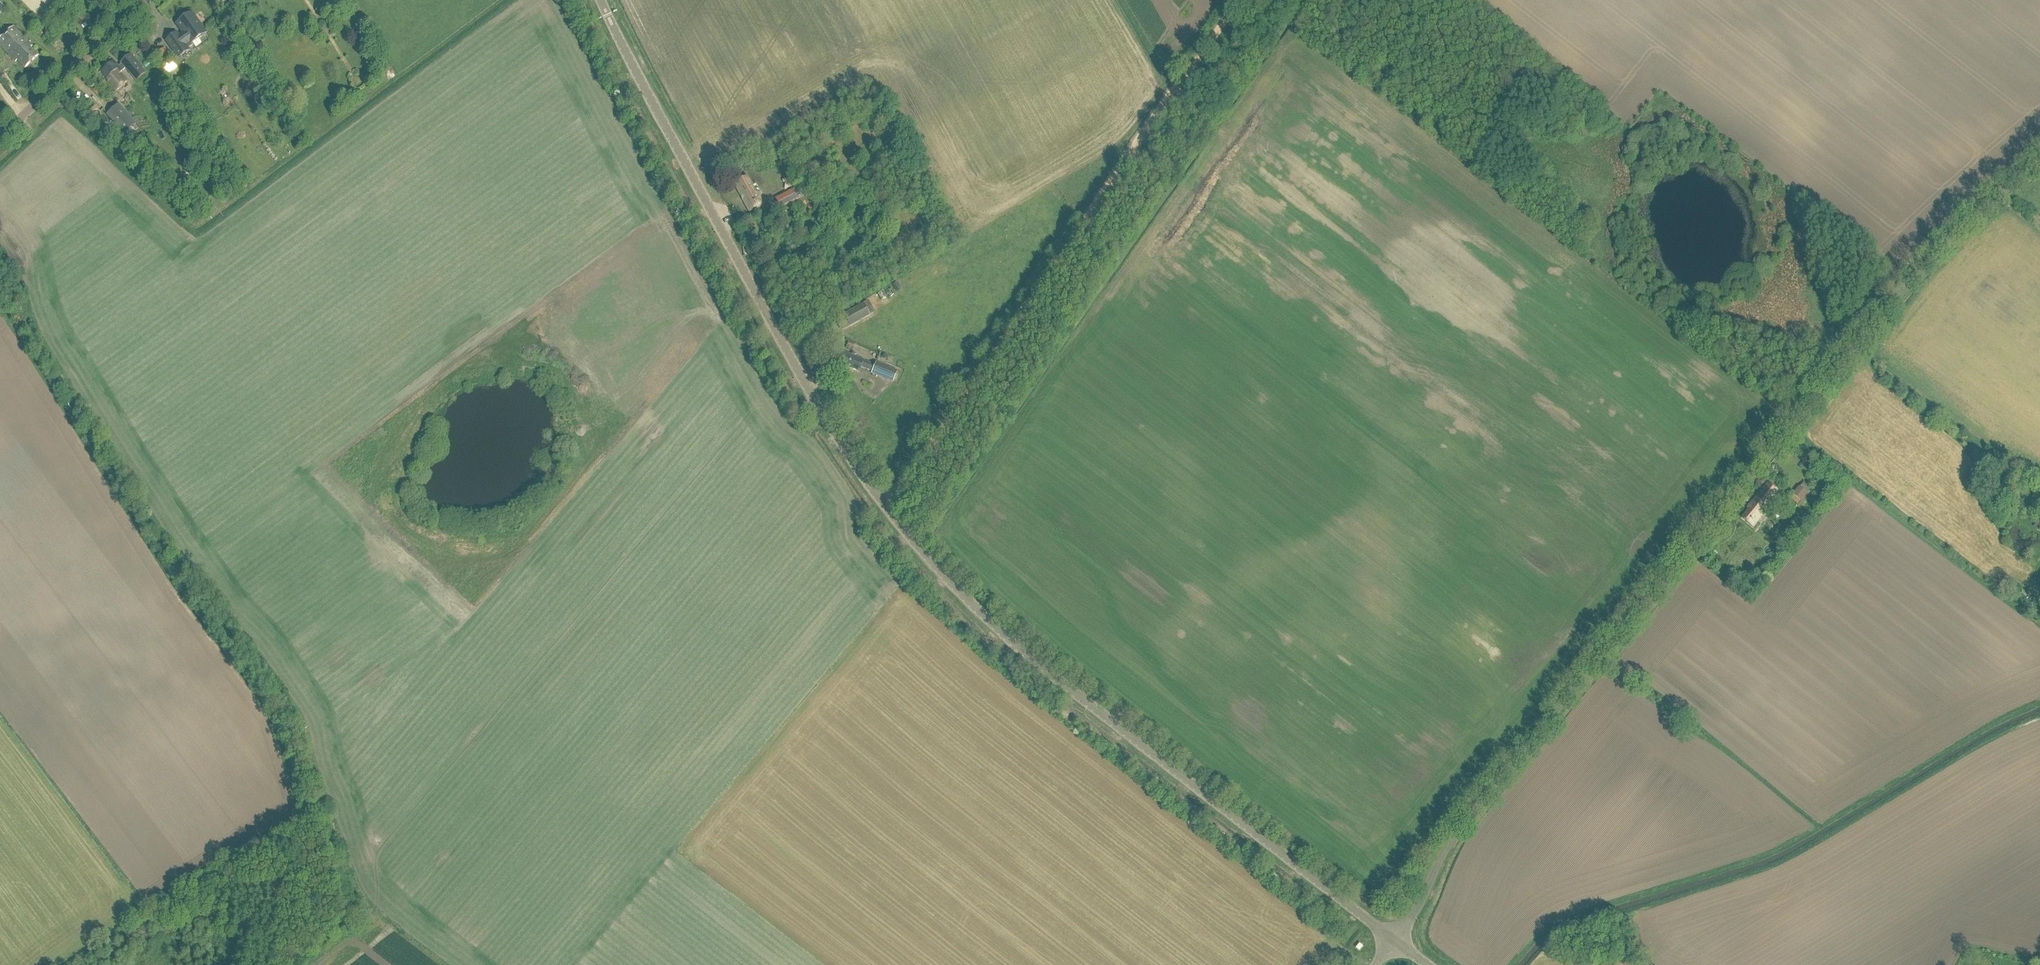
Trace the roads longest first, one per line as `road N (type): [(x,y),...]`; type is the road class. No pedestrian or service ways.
road 1 (tertiary): [(1394,941),(1034,662),(882,503),(733,255),(600,0)]
road 2 (unclassified): [(1394,941),(1462,822),(1848,355),(1950,240),(2039,162)]
road 3 (track): [(1243,0),(882,503)]
road 4 (tertiary): [(0,136),(146,0)]

